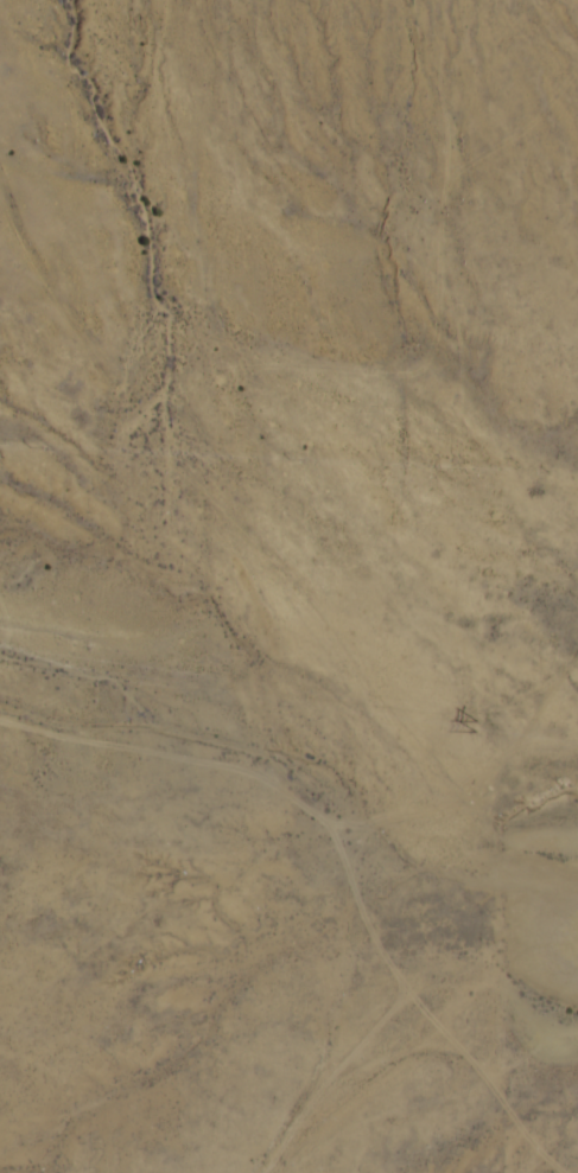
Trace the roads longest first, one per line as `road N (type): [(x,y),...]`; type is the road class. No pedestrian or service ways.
road 1 (track): [(330,1172),(479,1050)]

